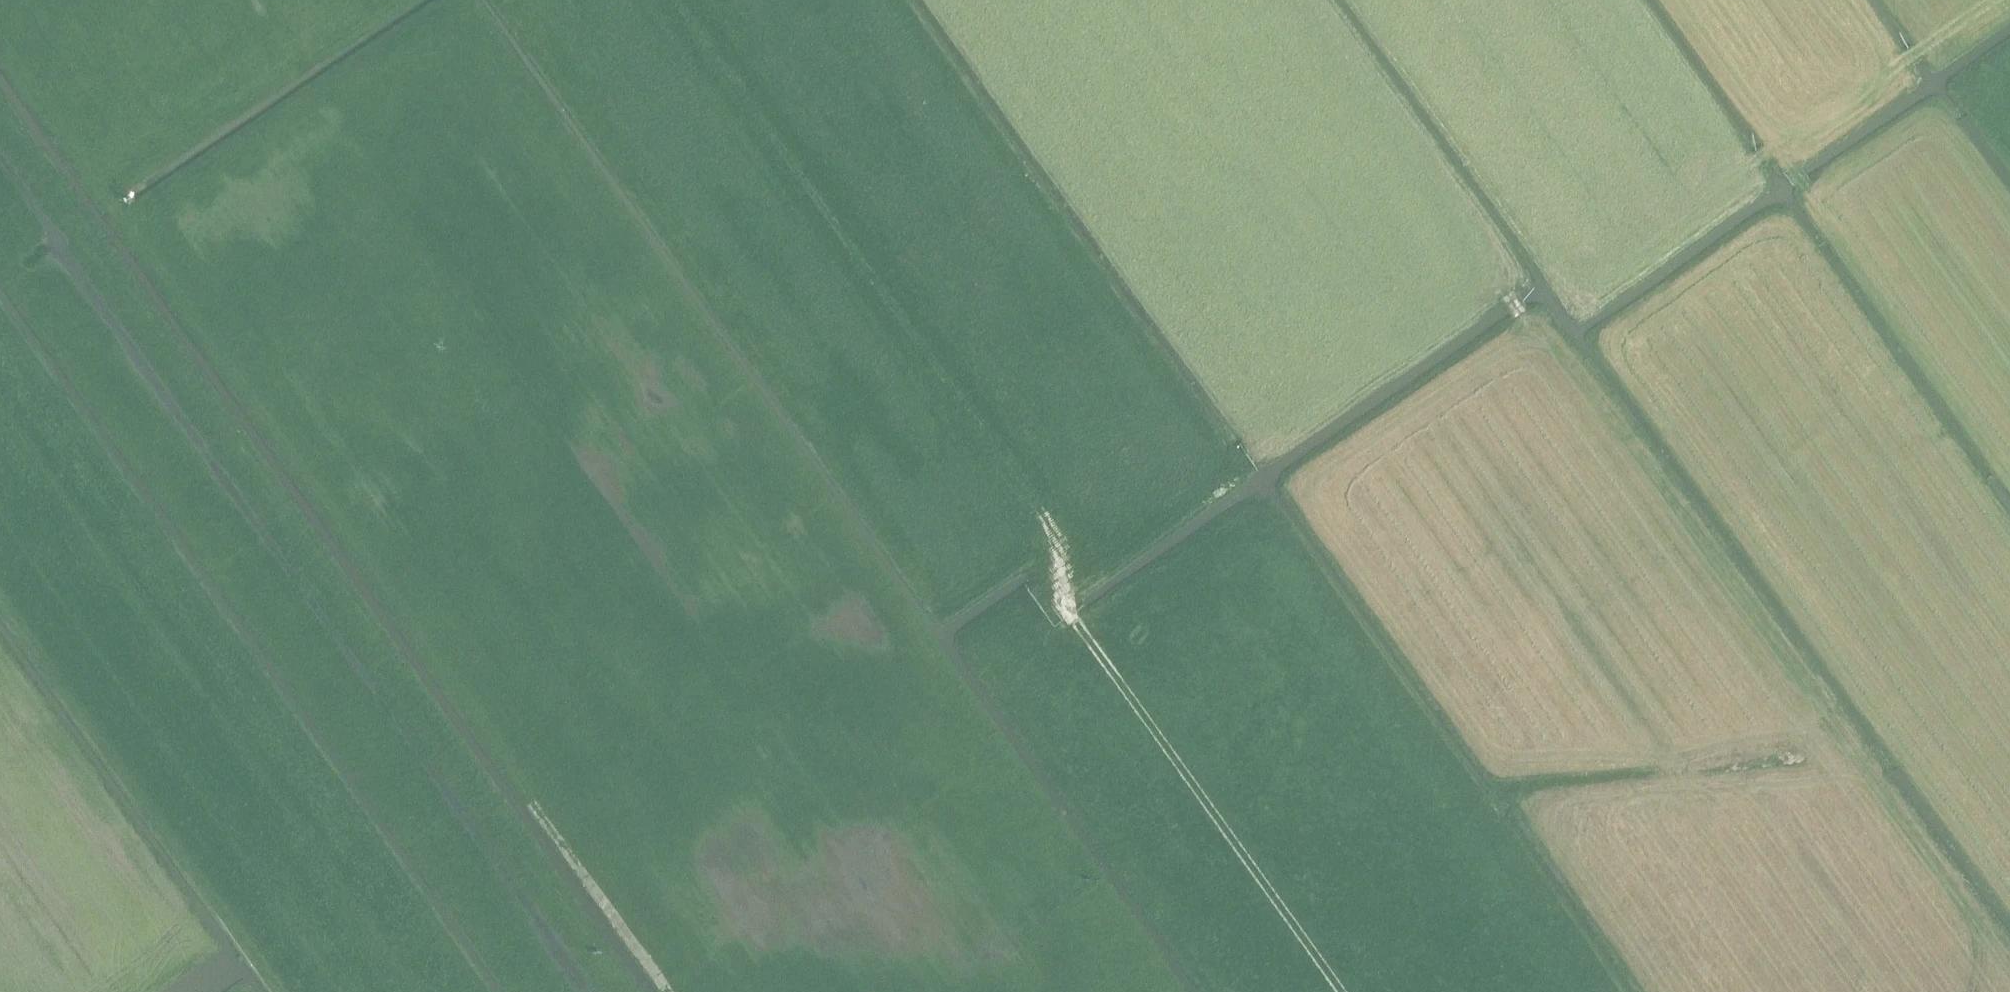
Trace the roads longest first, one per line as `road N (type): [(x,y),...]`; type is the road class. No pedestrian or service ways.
road 1 (track): [(1338,991),(1074,621),(1060,540),(992,443)]
road 2 (track): [(669,991),(533,802)]

